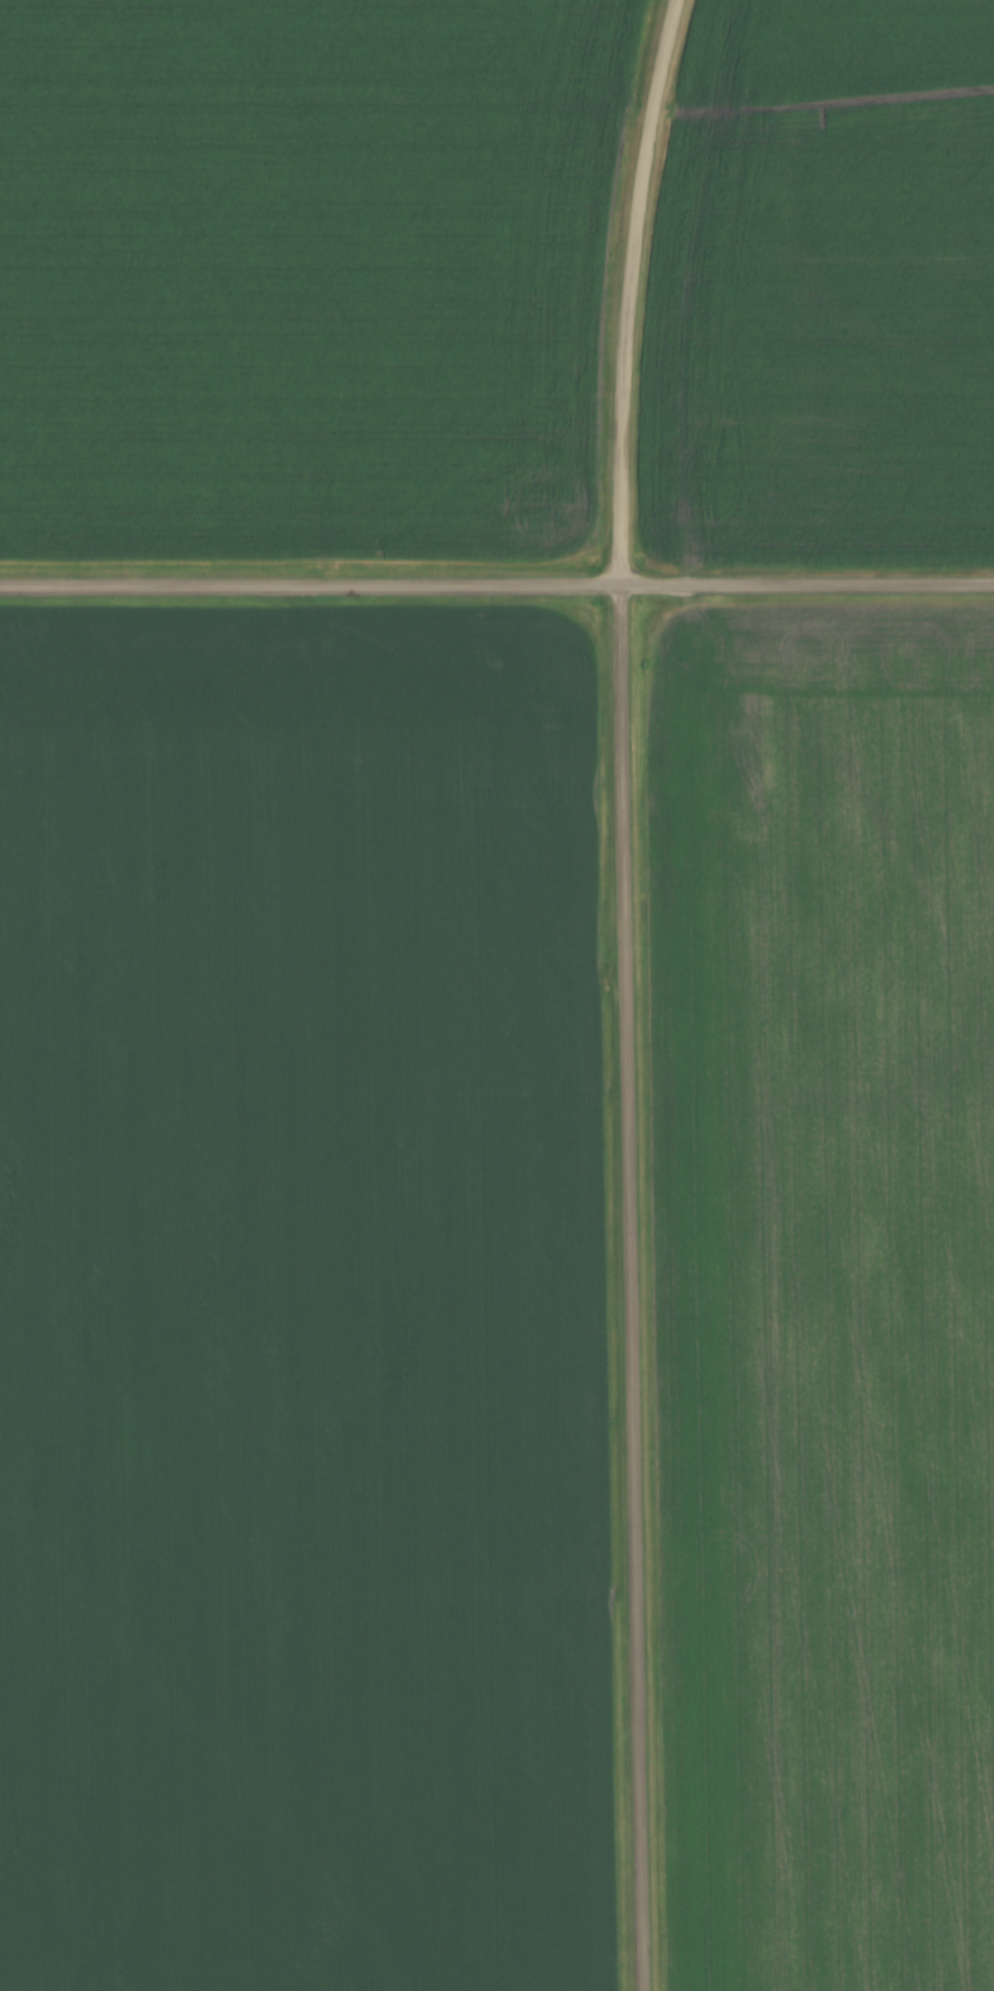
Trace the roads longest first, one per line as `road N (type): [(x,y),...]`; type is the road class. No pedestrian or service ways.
road 1 (residential): [(646,1990),(623,591)]
road 2 (residential): [(993,589),(0,592)]
road 3 (residential): [(623,591),(634,248),(680,0)]

